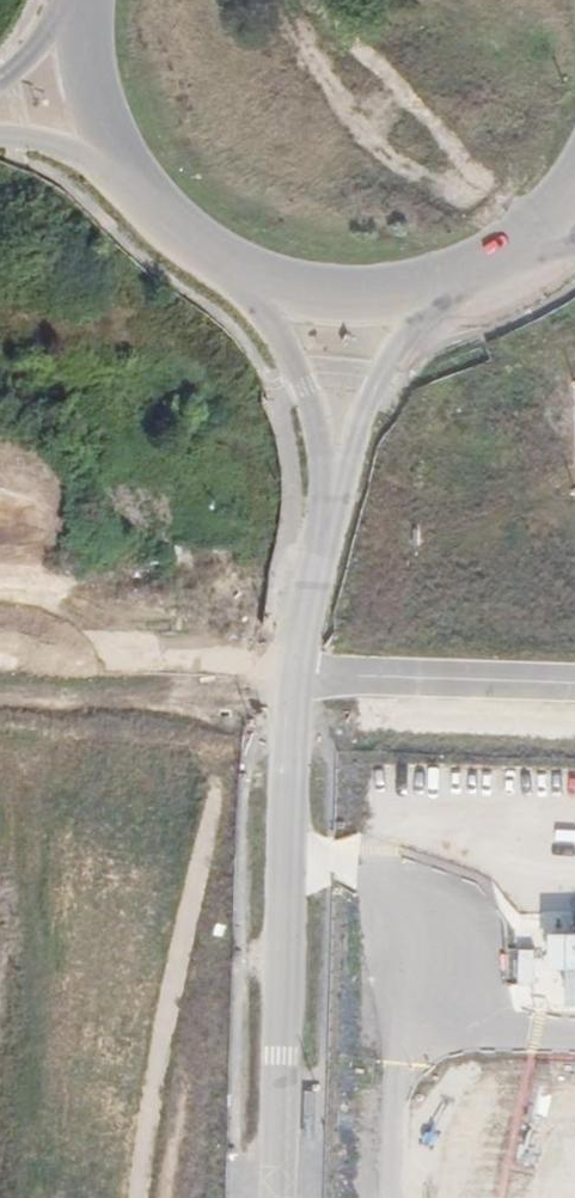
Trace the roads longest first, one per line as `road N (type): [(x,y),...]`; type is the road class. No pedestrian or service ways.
road 1 (unclassified): [(327,521),(294,671),(574,683)]
road 2 (track): [(0,612),(127,652),(294,671)]
road 3 (unclassified): [(231,273),(309,400),(327,521)]
road 4 (unclassified): [(327,521),(382,377),(447,285)]
road 5 (secondary): [(231,273),(338,301),(447,285)]
road 6 (secondary): [(82,6),(83,67),(98,125),(126,179)]
road 7 (secondary): [(126,179),(172,233),(231,273)]
road 8 (secondary): [(0,140),(28,141),(126,179)]

